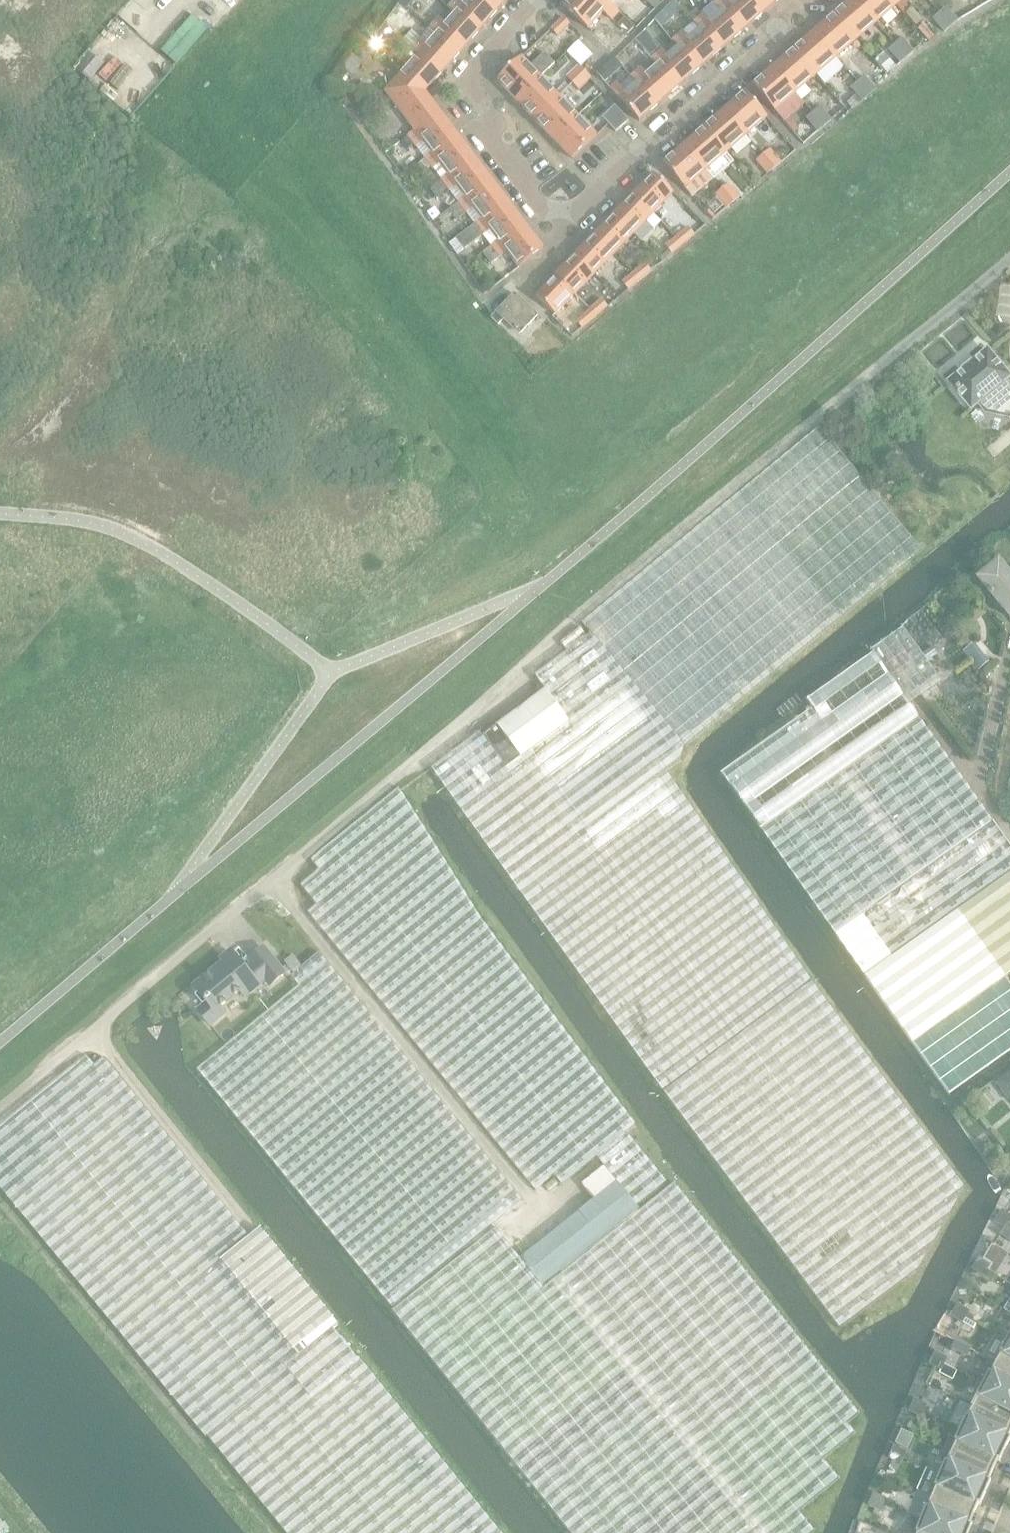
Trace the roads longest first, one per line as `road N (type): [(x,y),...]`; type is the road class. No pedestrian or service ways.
road 1 (unclassified): [(1009,255),(0,1106)]
road 2 (residential): [(546,0),(472,76),(487,102),(485,124),(541,200),(577,203),(812,0)]

